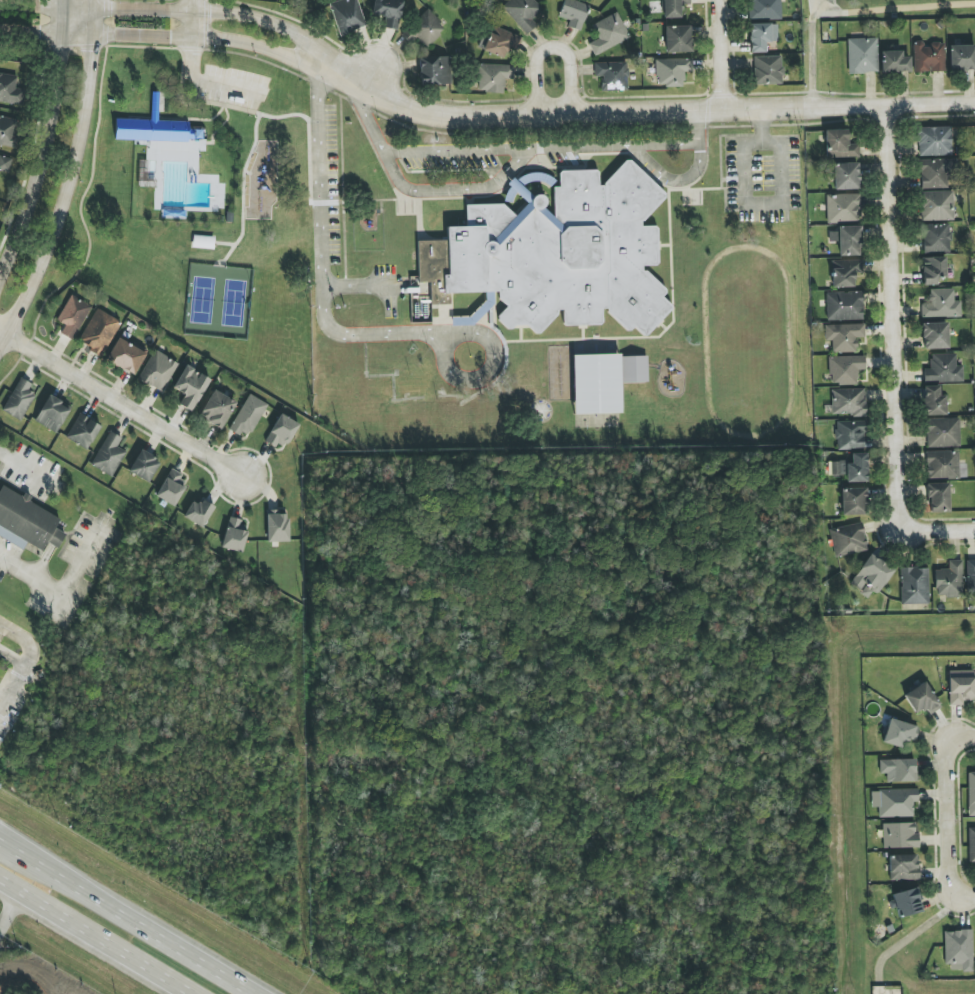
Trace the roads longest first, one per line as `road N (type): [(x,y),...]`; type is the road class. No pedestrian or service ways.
road 1 (residential): [(0,22),(249,35),(432,114),(974,103)]
road 2 (residential): [(885,106),(898,494)]
road 3 (tertiary): [(0,350),(42,274),(88,94),(92,0)]
road 4 (tertiary): [(66,0),(53,134),(0,281)]
road 5 (primary): [(249,993),(0,844)]
road 6 (residential): [(0,330),(247,480)]
road 7 (residential): [(193,31),(196,83),(245,98),(245,262)]
road 8 (primary): [(0,879),(192,993)]
road 9 (residential): [(947,740),(954,897)]
road 10 (residential): [(569,111),(566,56),(552,46),(530,63),(534,113)]

